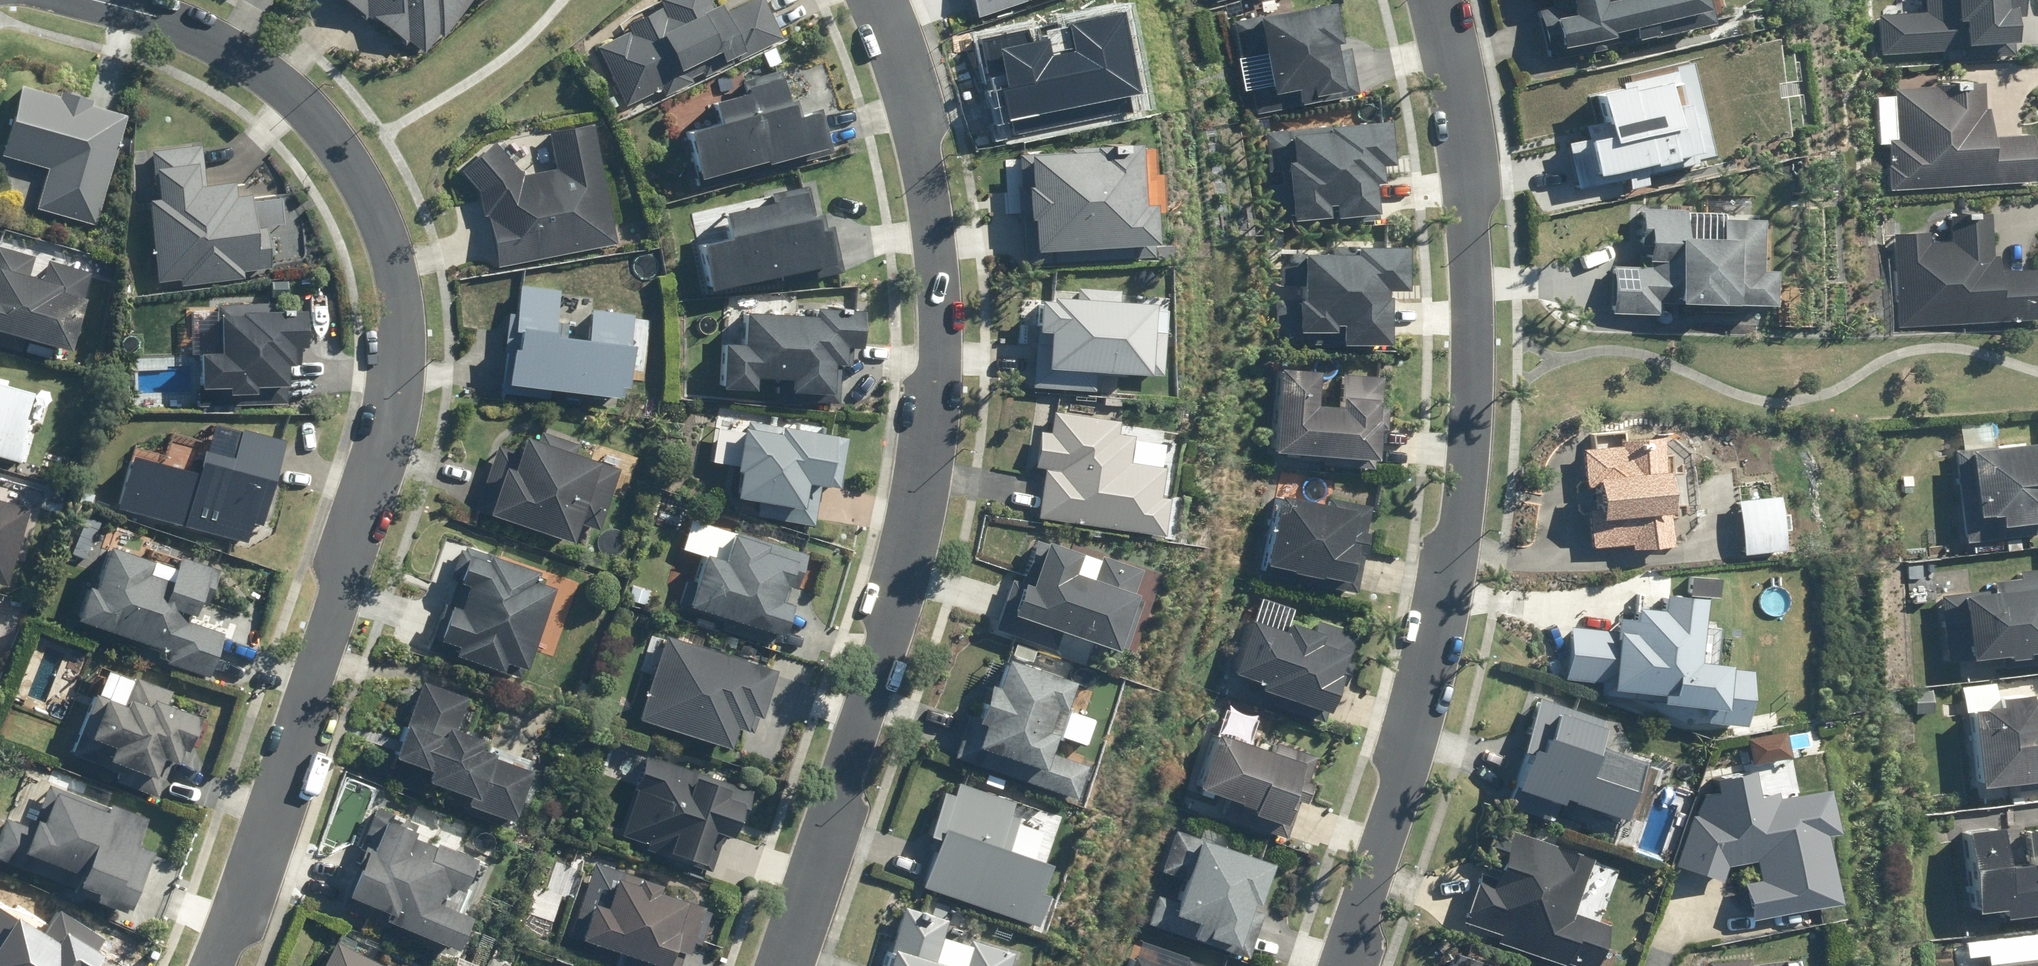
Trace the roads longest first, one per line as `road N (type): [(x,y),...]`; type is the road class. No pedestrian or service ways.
road 1 (residential): [(211,965),(380,472),(397,371),(395,263),(369,184),(295,94),(235,49),(99,0)]
road 2 (residential): [(867,0),(904,75),(927,186),(929,468),(900,591),(775,965)]
road 3 (residential): [(1433,0),(1472,195),(1478,347),(1458,567),(1405,775),(1337,965)]

